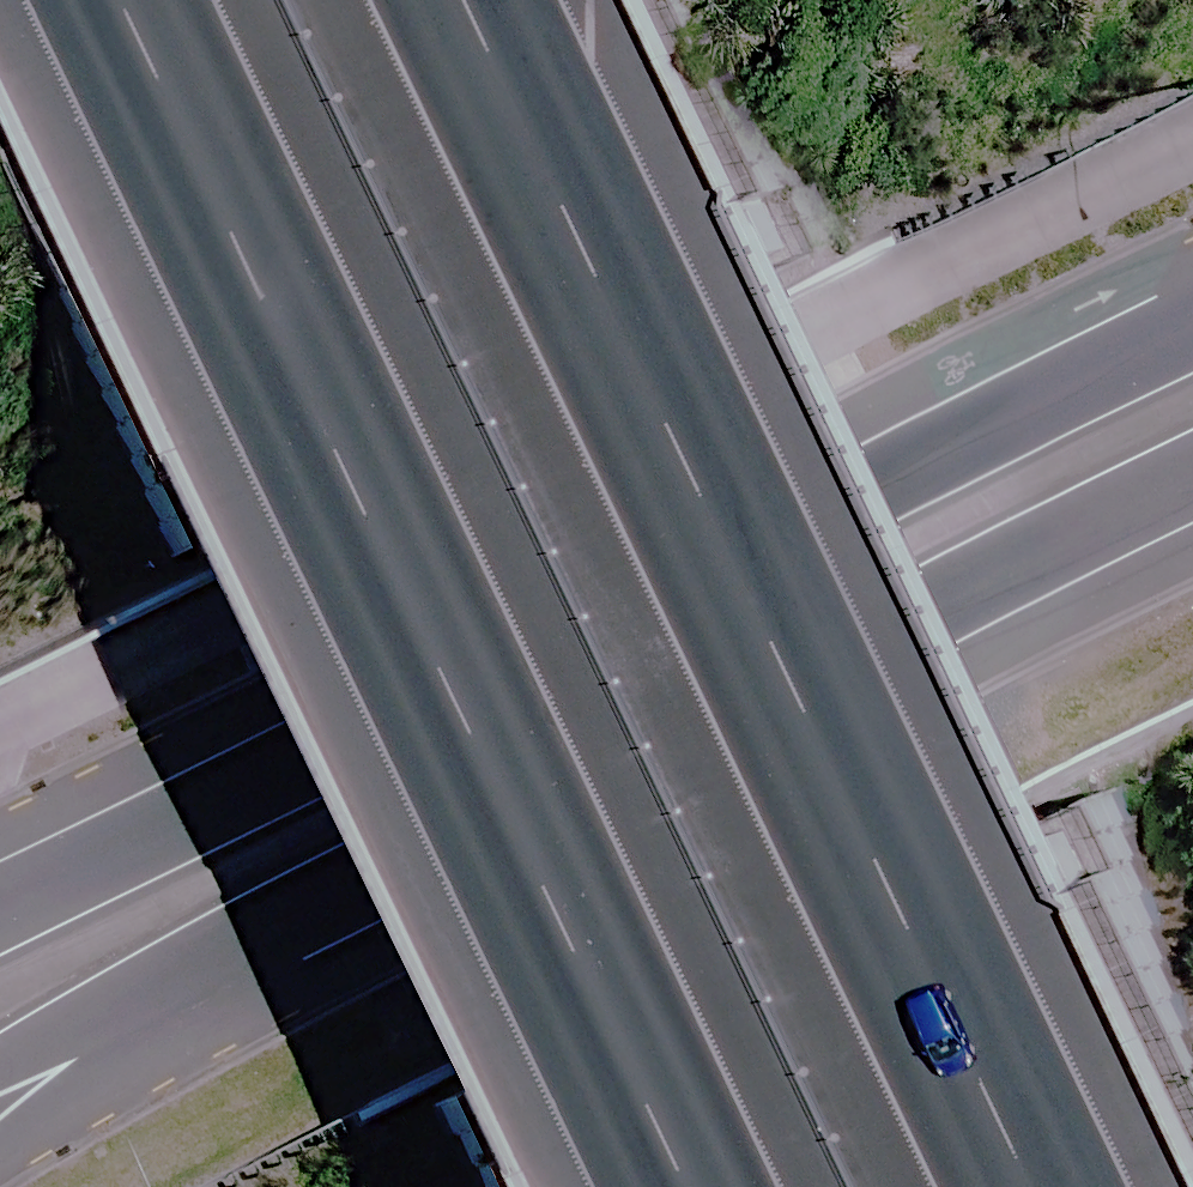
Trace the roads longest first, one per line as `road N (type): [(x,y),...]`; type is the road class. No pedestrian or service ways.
road 1 (secondary): [(1192,481),(0,1103)]
road 2 (motorway): [(472,0),(948,947),(1060,1186)]
road 3 (secondary): [(0,865),(1192,309)]
road 4 (motorway): [(698,1186),(330,390),(133,0)]

